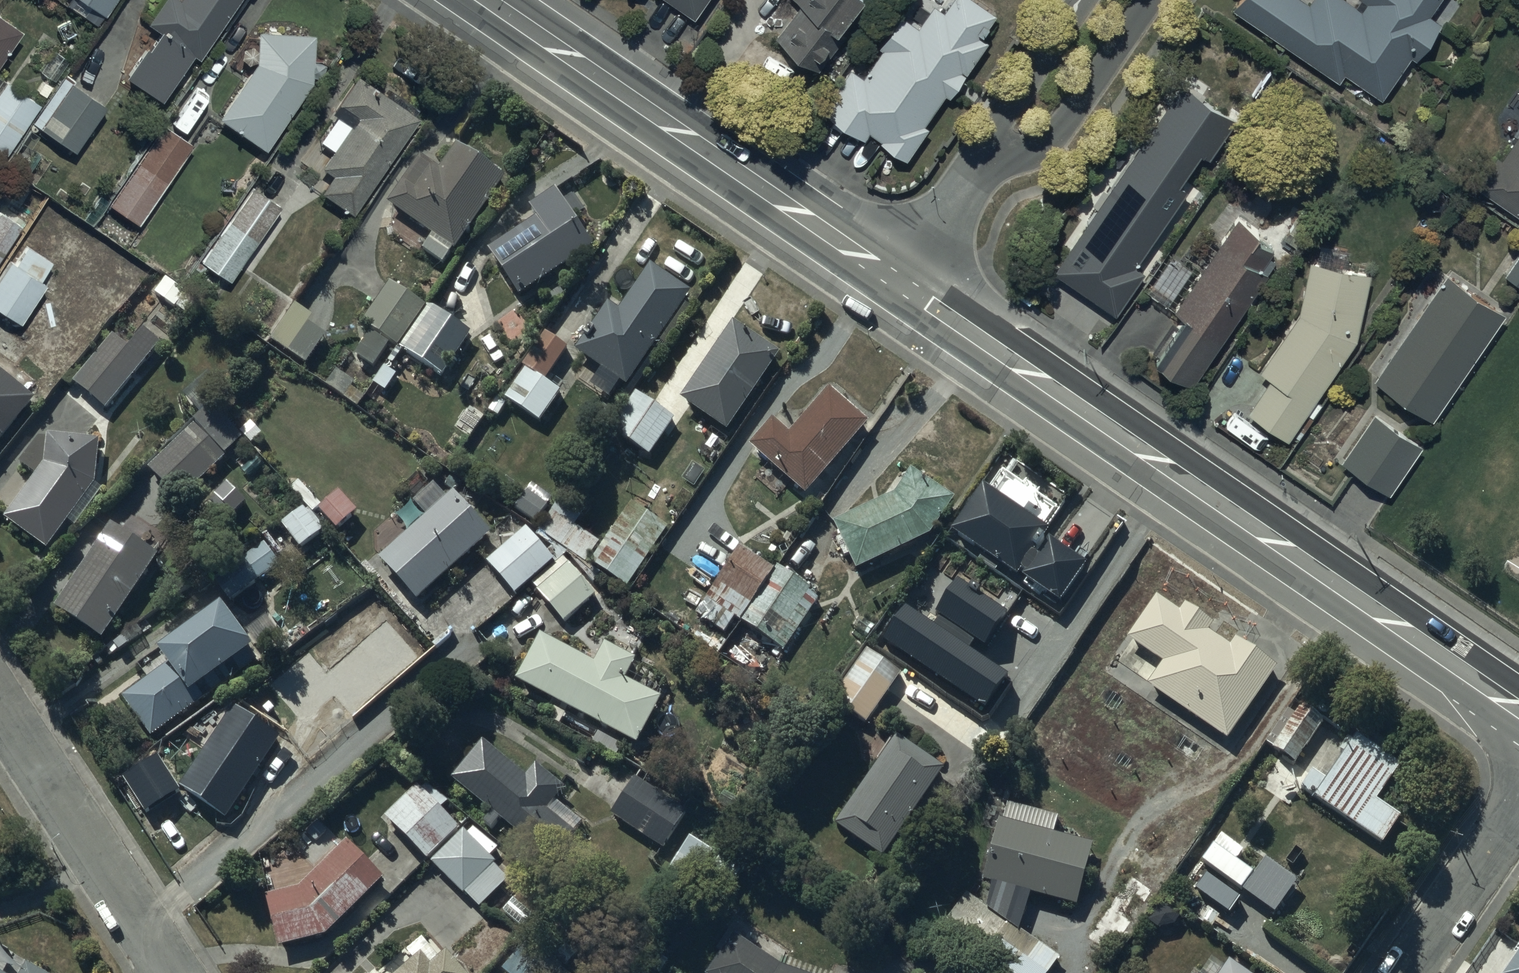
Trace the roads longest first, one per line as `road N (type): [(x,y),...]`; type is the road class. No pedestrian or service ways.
road 1 (tertiary): [(898,283),(1518,710)]
road 2 (tertiary): [(488,0),(898,283)]
road 3 (residential): [(0,713),(174,972)]
road 4 (residential): [(1152,0),(1057,138),(996,156)]
road 5 (residential): [(1412,972),(1518,808)]
road 6 (residential): [(996,156),(1013,106),(1081,0)]
road 7 (residential): [(898,283),(996,156)]

